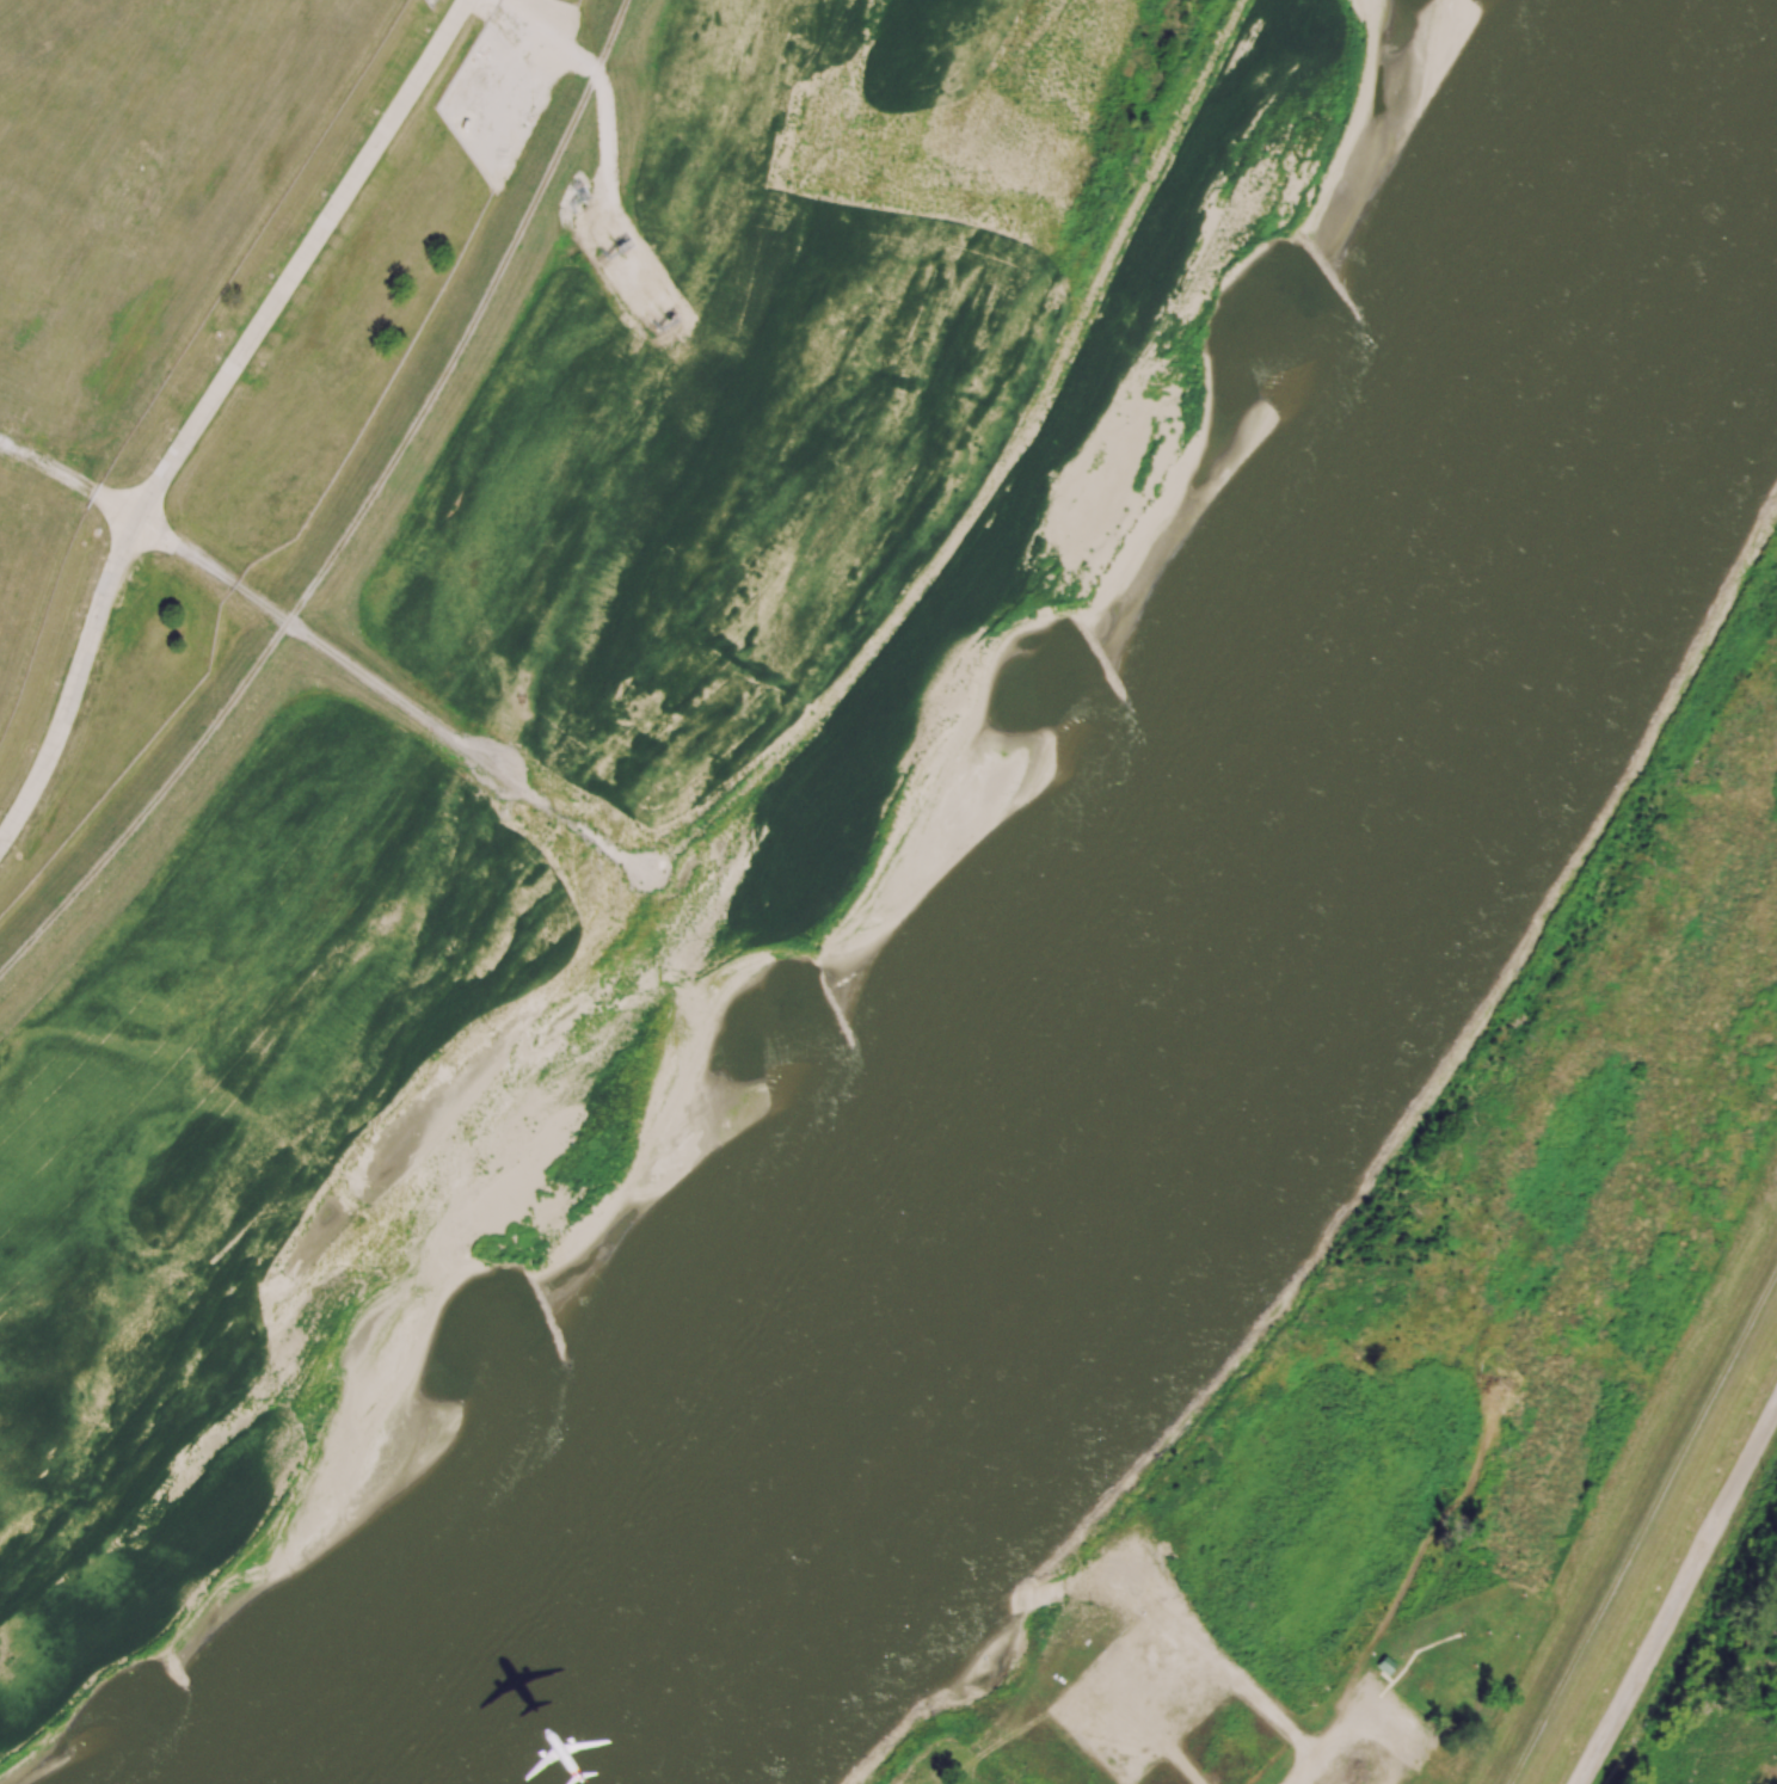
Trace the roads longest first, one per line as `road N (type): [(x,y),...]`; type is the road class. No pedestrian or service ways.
road 1 (residential): [(1581,1783),(1776,1408)]
road 2 (track): [(1486,1442),(1456,1565),(1396,1692),(1359,1748)]
road 3 (track): [(1468,1325),(1470,1290),(1483,1284),(1500,1329),(1486,1442)]
road 4 (track): [(1468,1325),(1404,1291),(1349,1278)]

